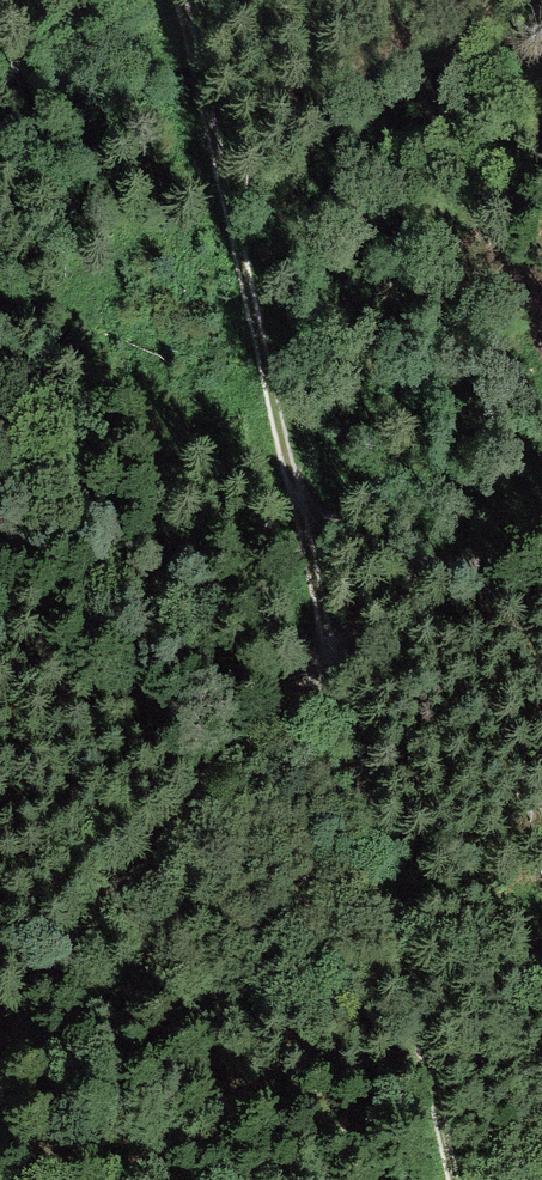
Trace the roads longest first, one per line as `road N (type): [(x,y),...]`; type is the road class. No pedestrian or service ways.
road 1 (track): [(176,0),(309,573),(332,642),(452,1179)]
road 2 (track): [(0,1067),(36,994),(95,909),(332,642),(541,526)]

